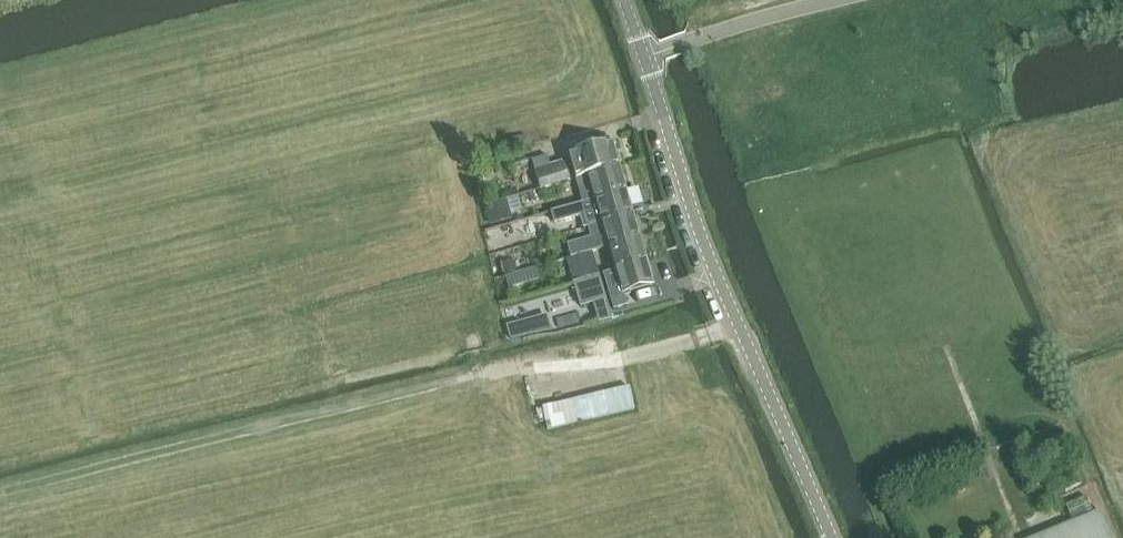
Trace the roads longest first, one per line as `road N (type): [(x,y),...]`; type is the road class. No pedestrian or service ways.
road 1 (tertiary): [(833,537),(696,208),(622,0)]

